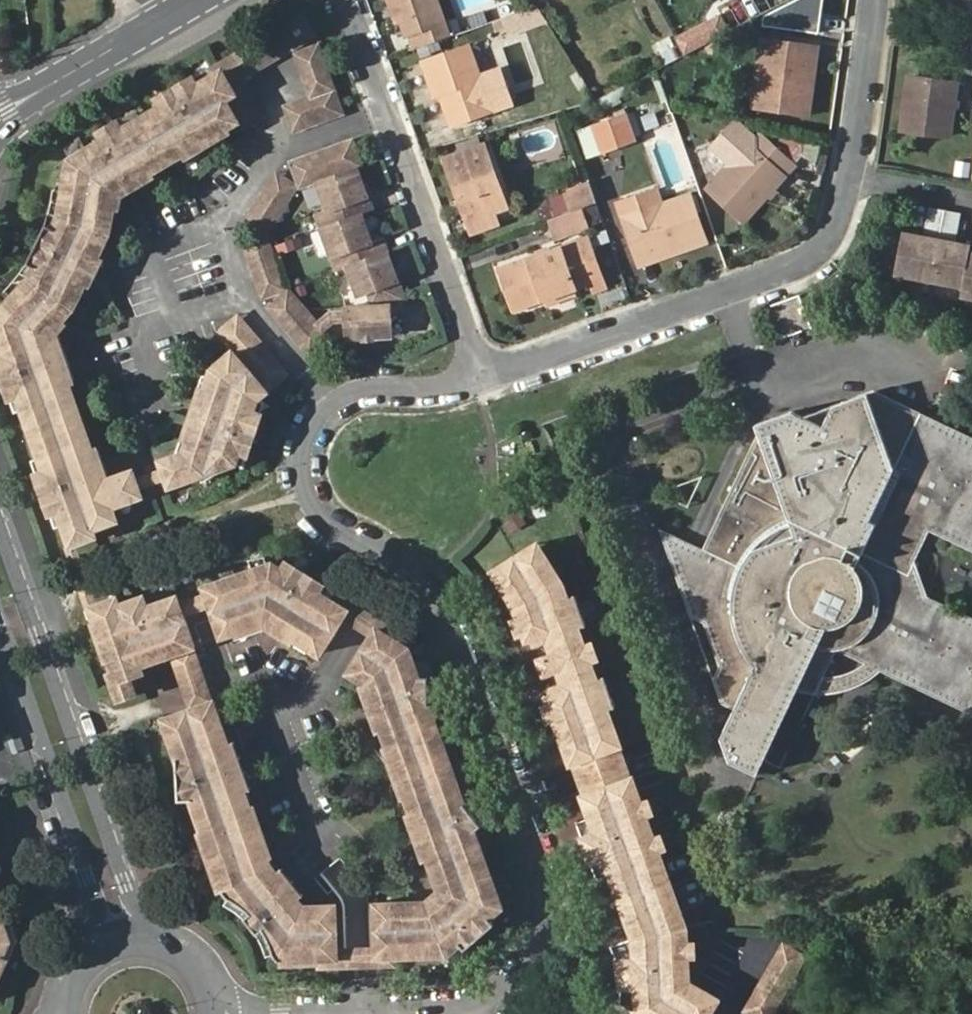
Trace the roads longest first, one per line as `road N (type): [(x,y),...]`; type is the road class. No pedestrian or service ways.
road 1 (residential): [(488,374),(441,389),(362,392),(319,429),(308,473),(331,524),(409,572),(463,653),(550,883),(544,936)]
road 2 (residential): [(879,0),(852,173),(830,251),(488,374)]
road 3 (tertiary): [(161,946),(110,842),(0,527)]
road 4 (residential): [(488,374),(354,0)]
road 5 (tertiary): [(0,624),(84,877),(92,931),(87,964)]
road 6 (tertiary): [(198,0),(0,114)]
road 7 (residential): [(473,1003),(306,1013)]

